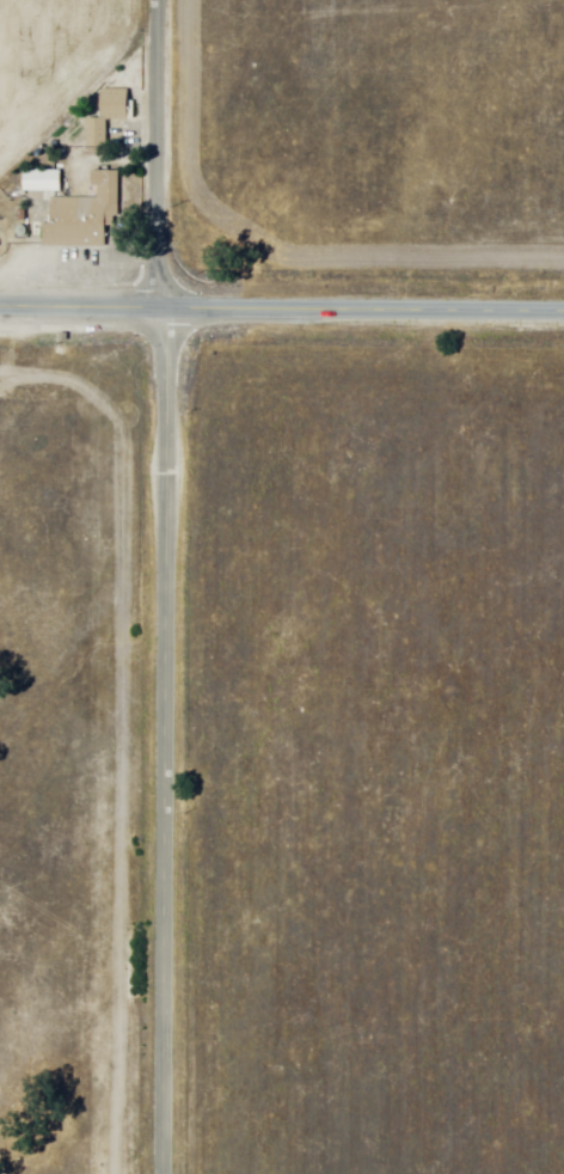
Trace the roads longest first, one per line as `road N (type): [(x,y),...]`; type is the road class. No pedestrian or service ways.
road 1 (secondary): [(163,311),(158,1173)]
road 2 (secondary): [(163,311),(563,314)]
road 3 (tertiary): [(158,0),(163,311)]
road 4 (secondary): [(0,308),(163,311)]

